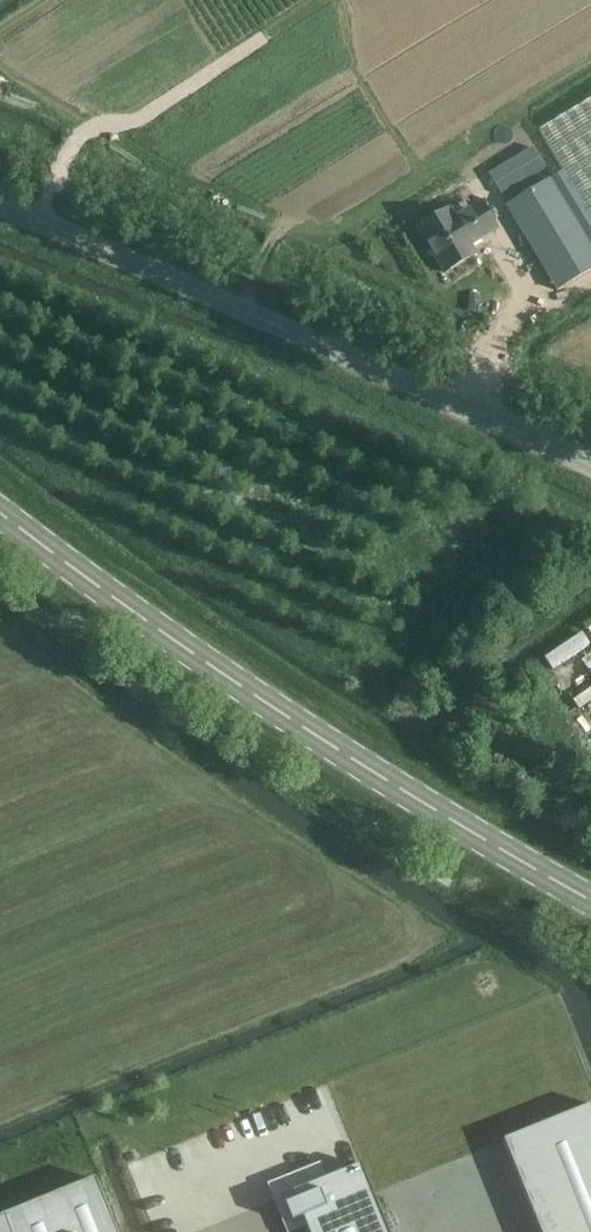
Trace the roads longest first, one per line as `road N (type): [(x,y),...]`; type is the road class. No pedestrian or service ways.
road 1 (secondary): [(590,901),(227,677),(0,513)]
road 2 (unclassified): [(590,463),(0,195)]

